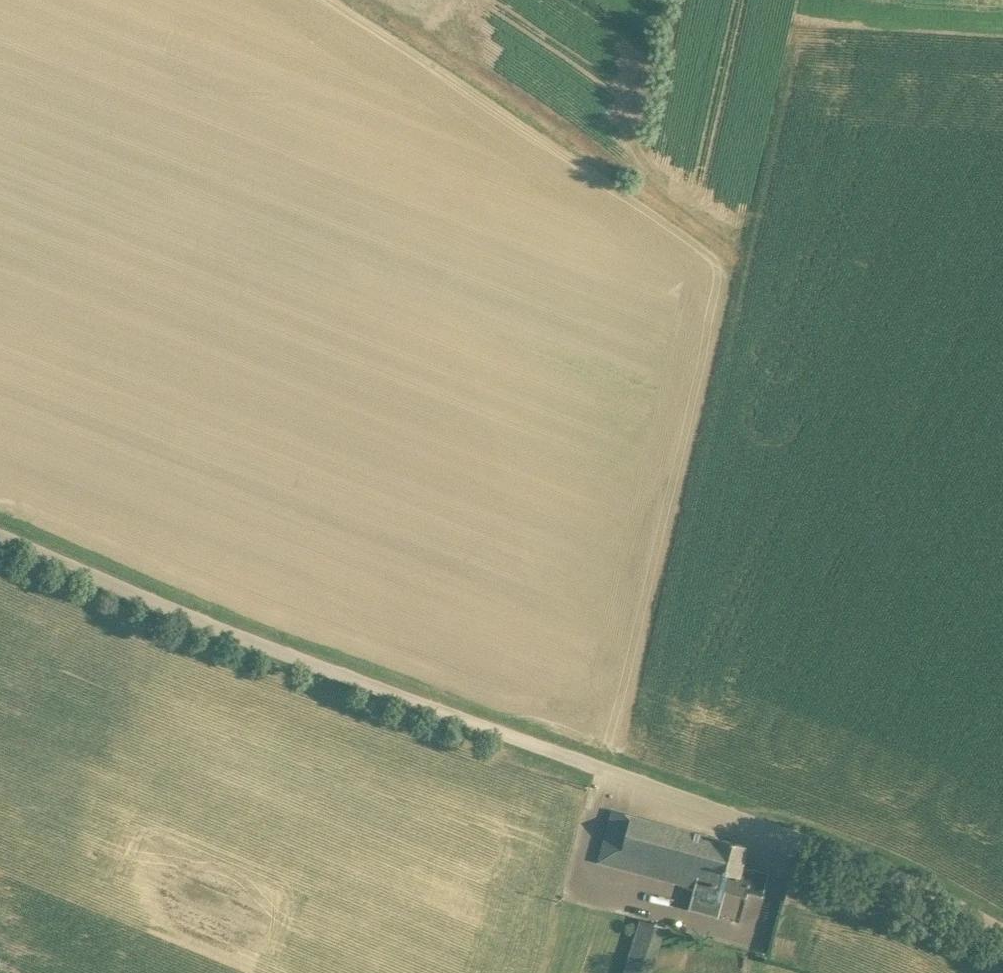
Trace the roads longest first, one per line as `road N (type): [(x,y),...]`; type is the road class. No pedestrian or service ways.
road 1 (unclassified): [(1002,930),(940,894),(820,846),(367,684),(0,536)]

